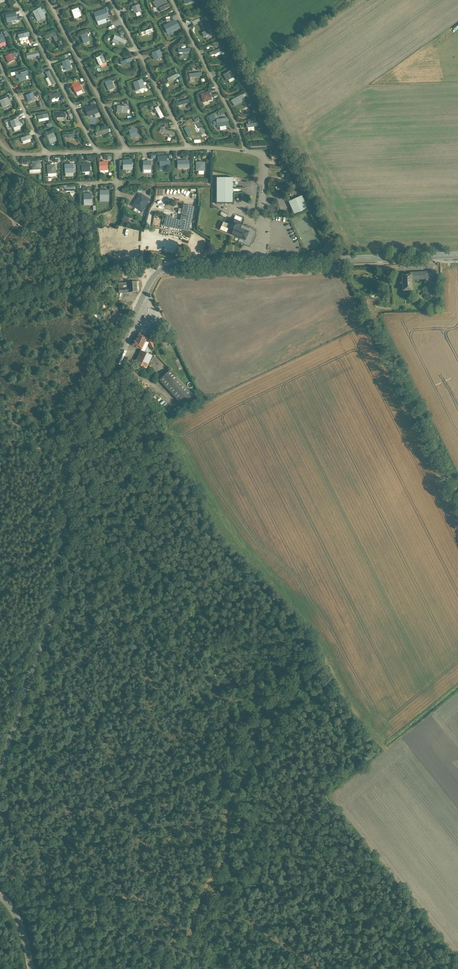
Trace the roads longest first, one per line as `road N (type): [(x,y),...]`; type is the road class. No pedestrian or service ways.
road 1 (secondary): [(0,772),(50,627),(70,458),(153,279),(173,265),(336,260)]
road 2 (track): [(320,668),(294,690),(227,799),(228,847),(201,897),(182,968)]
road 3 (track): [(142,272),(0,304)]
road 4 (track): [(322,968),(205,889)]
road 5 (track): [(81,258),(75,209),(0,158)]
road 6 (secondary): [(457,256),(336,260)]

